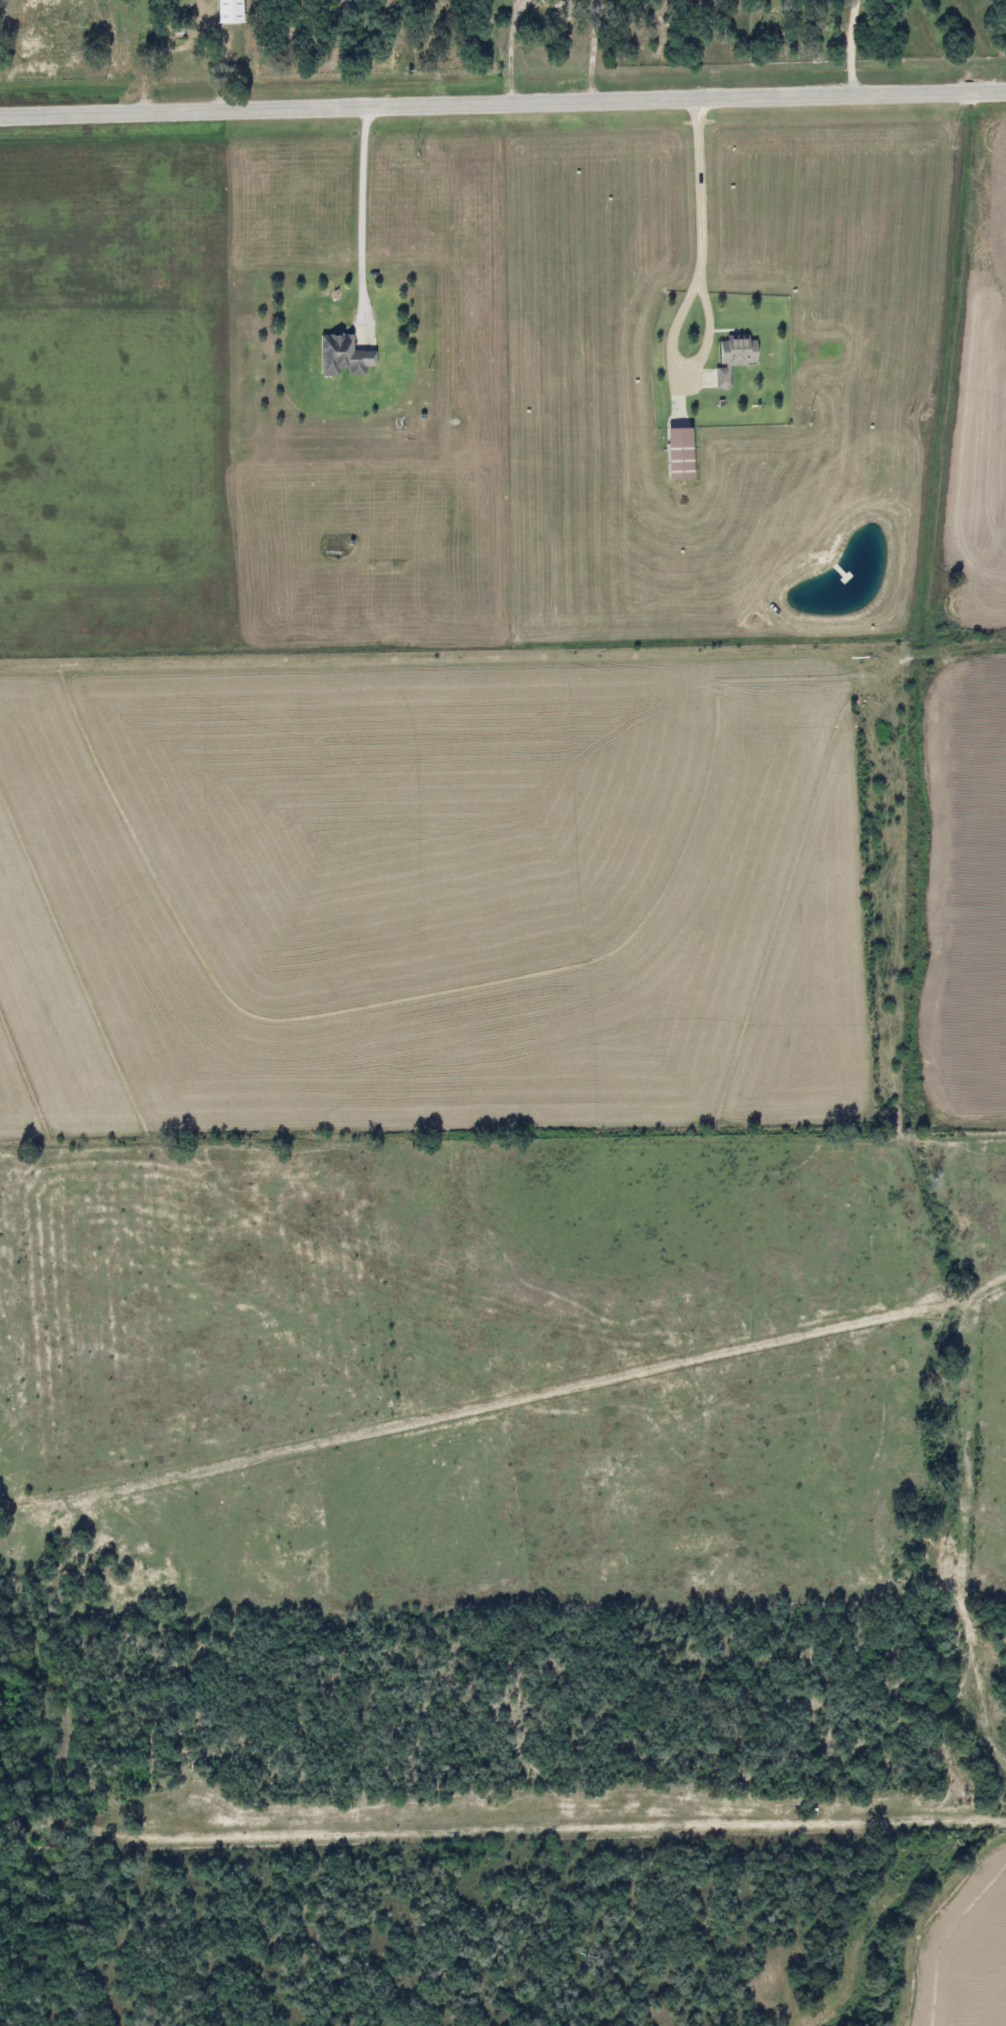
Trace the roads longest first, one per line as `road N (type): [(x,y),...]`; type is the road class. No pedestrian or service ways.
road 1 (tertiary): [(1005,93),(0,115)]

